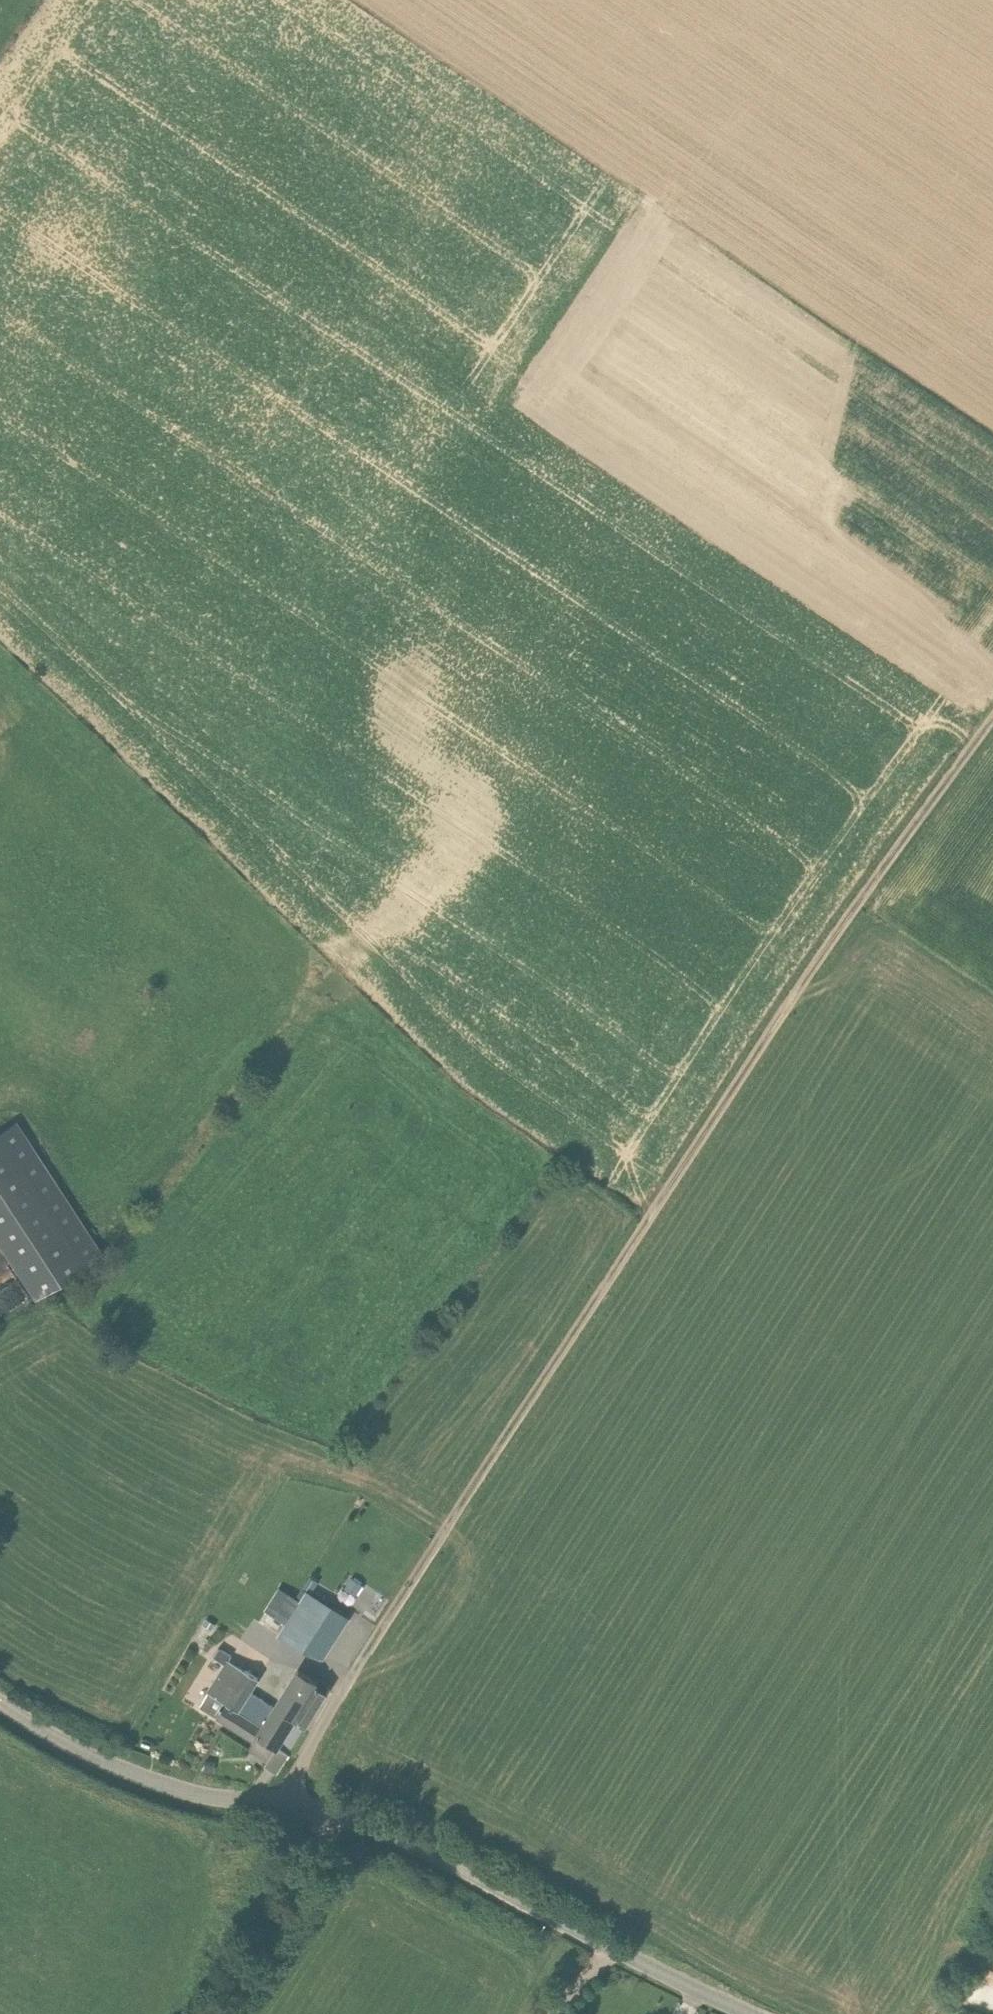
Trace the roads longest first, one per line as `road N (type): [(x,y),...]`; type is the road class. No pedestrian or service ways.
road 1 (track): [(992,717),(787,1006),(337,1695),(279,1803)]
road 2 (unclassified): [(753,2013),(375,1828),(325,1811),(160,1784),(0,1705)]
road 3 (track): [(221,2013),(290,1898),(325,1811)]

